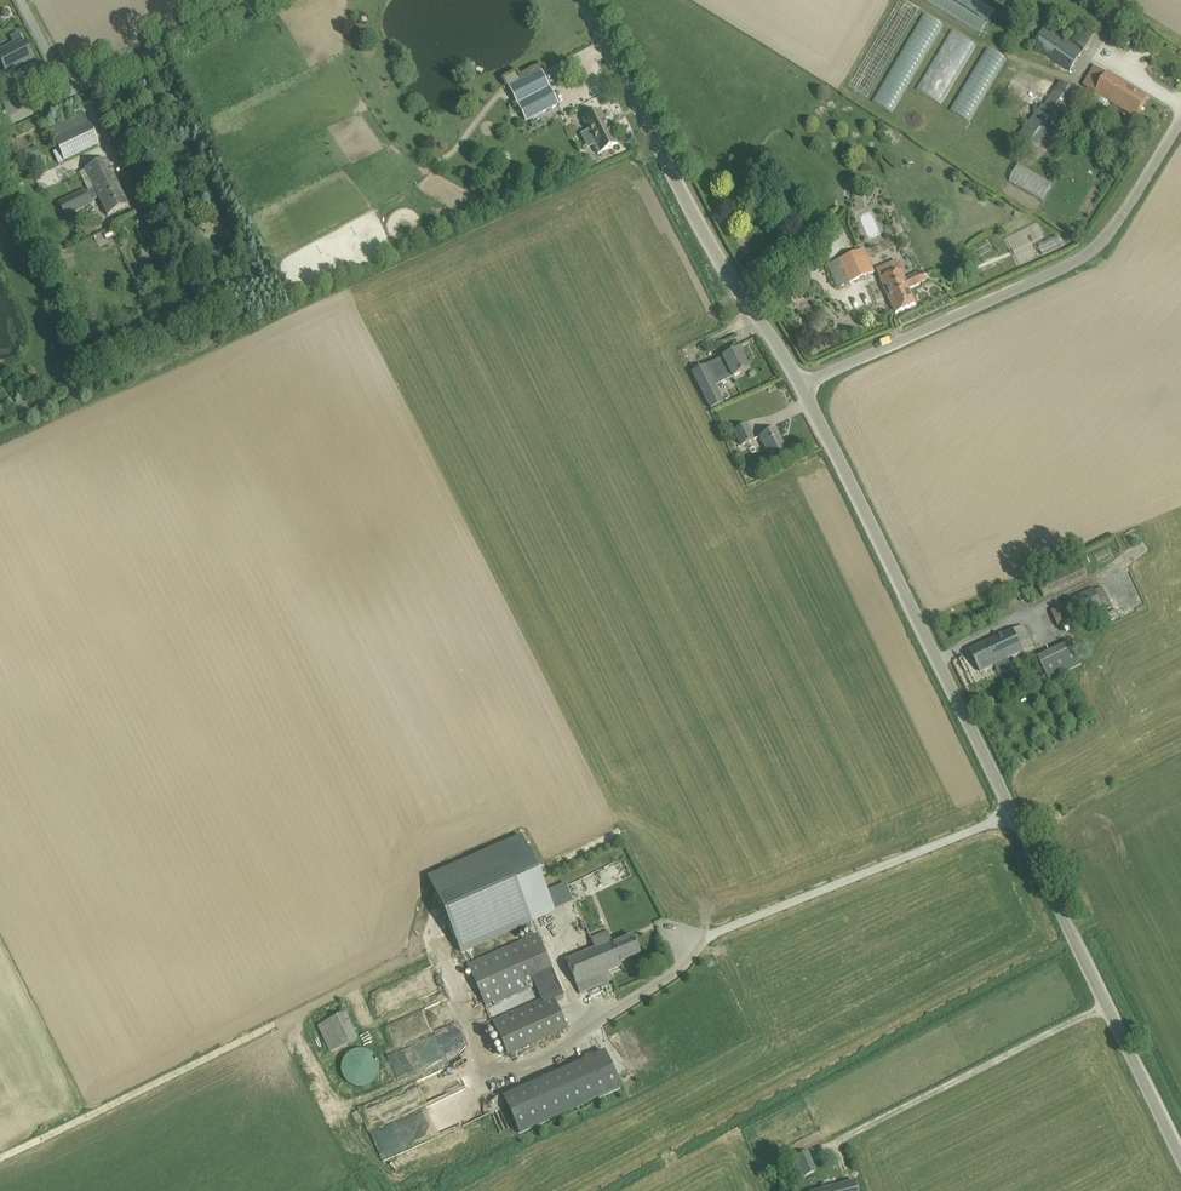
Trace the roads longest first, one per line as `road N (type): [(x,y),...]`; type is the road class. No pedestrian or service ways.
road 1 (unclassified): [(801,385),(1093,252),(1180,121)]
road 2 (unclassified): [(1015,812),(801,385)]
road 3 (unclassified): [(801,385),(692,214),(582,0)]
road 4 (unclassified): [(1180,1148),(1015,812)]
road 5 (unclassified): [(690,934),(1015,812)]
road 6 (track): [(841,1138),(1110,1003)]
road 7 (unclassified): [(0,119),(250,0)]

